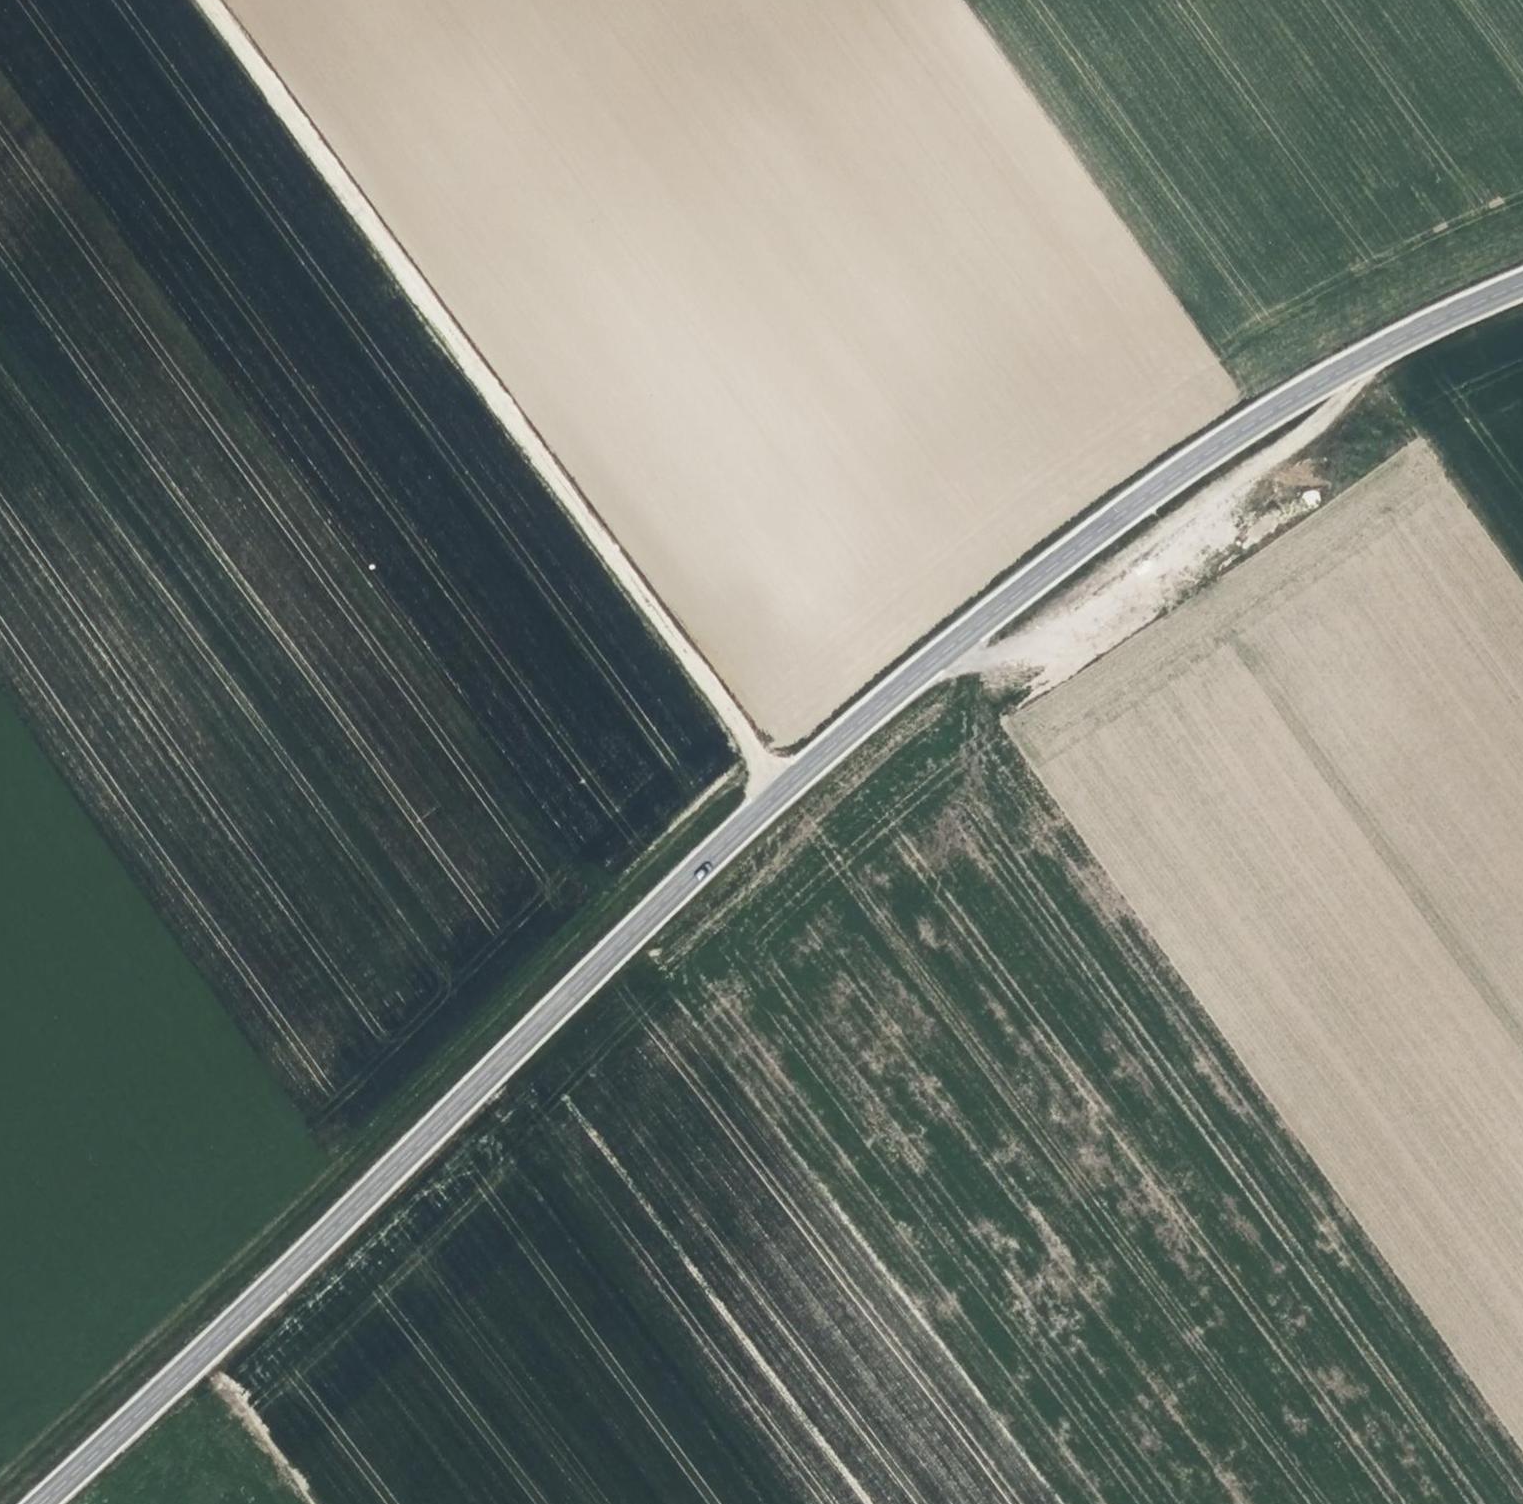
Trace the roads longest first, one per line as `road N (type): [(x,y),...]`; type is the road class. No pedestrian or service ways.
road 1 (tertiary): [(41,1503),(512,1057),(788,778),(1250,418),(1522,281)]
road 2 (track): [(788,778),(210,0)]

